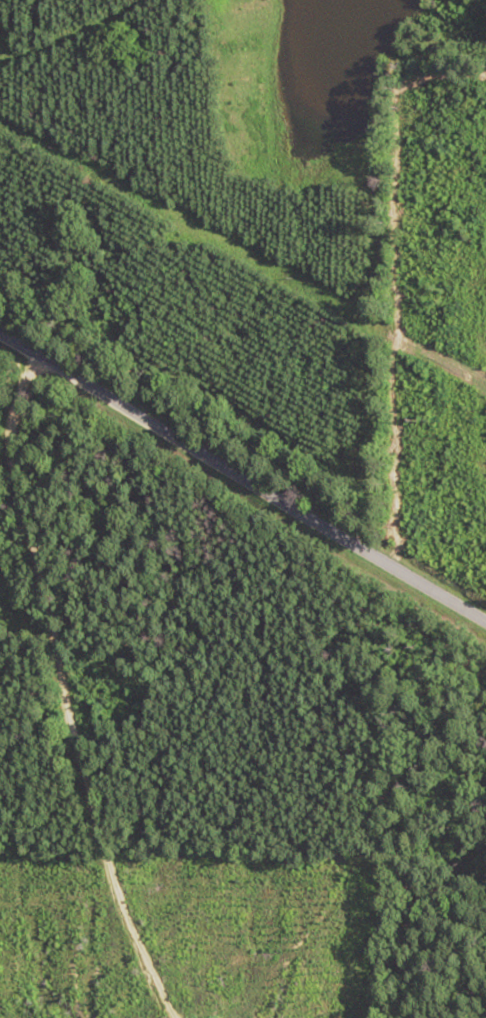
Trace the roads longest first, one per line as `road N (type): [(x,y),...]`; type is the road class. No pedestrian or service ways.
road 1 (track): [(159,1017),(63,742),(15,496),(17,425),(41,357)]
road 2 (secondary): [(485,625),(0,334)]

